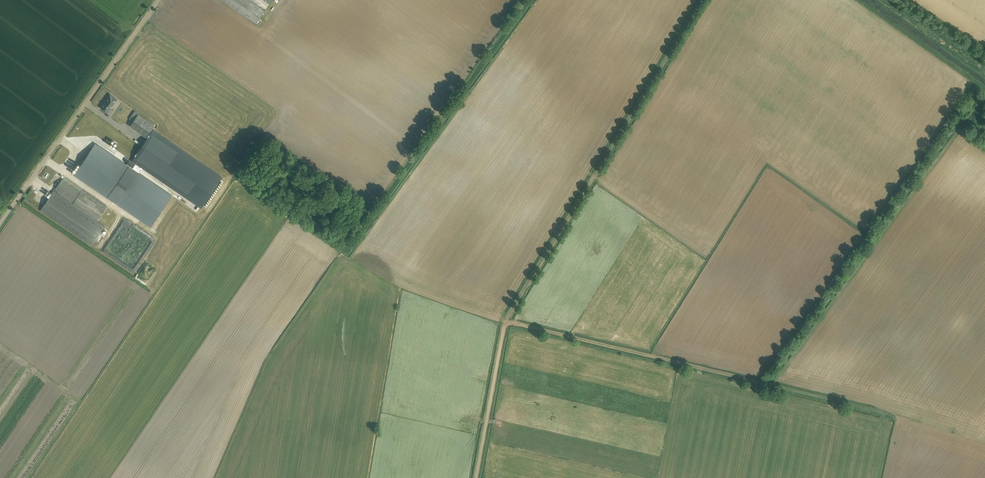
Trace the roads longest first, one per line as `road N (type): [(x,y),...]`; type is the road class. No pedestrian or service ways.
road 1 (track): [(701,0),(504,322)]
road 2 (track): [(868,410),(504,322)]
road 3 (track): [(364,477),(397,287),(504,322)]
road 4 (unclassified): [(0,218),(157,0)]
road 5 (unclassified): [(474,477),(504,322)]

